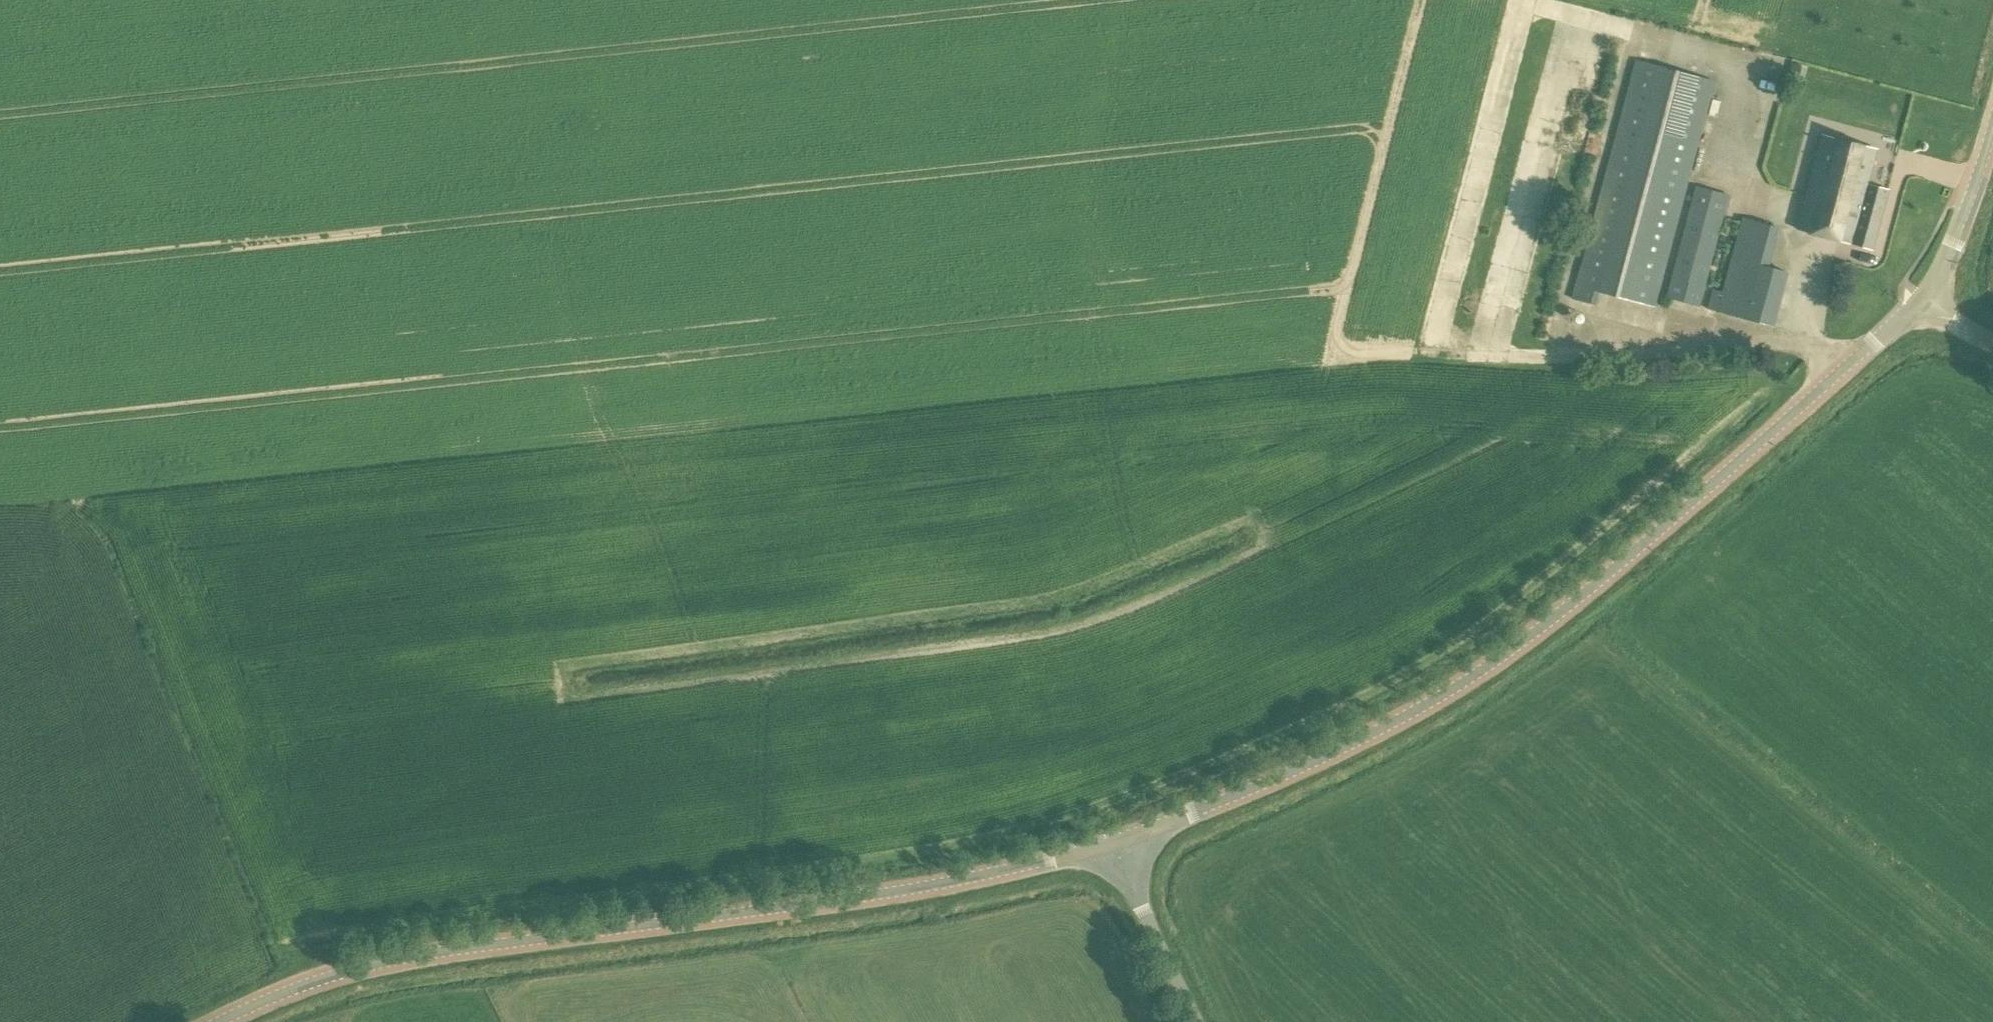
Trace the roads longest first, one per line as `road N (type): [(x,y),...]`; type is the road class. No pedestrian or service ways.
road 1 (tertiary): [(1117,854),(1306,772),(1497,665),(1590,596),(1923,309)]
road 2 (tertiary): [(234,1021),(343,975),(404,961),(874,899),(1117,854)]
road 3 (tertiary): [(1923,309),(1963,220),(1992,118)]
road 4 (unclassified): [(1196,1021),(1117,854)]

